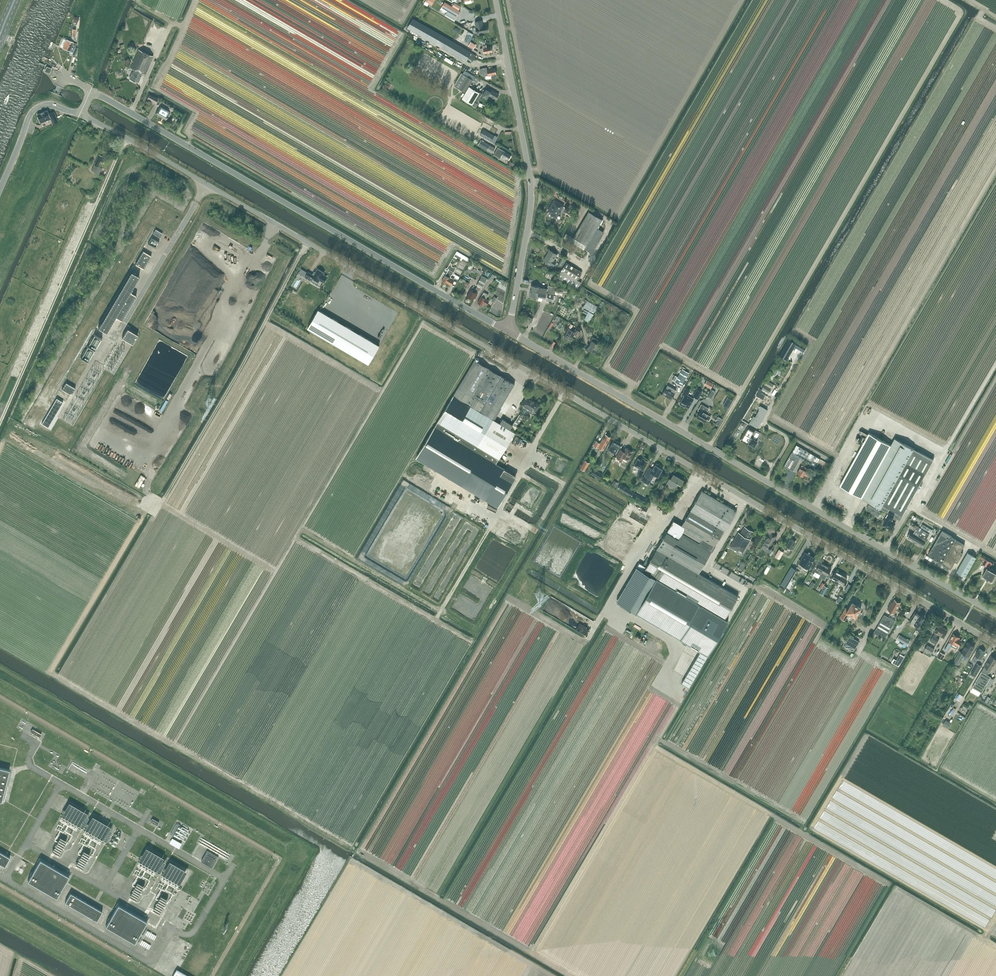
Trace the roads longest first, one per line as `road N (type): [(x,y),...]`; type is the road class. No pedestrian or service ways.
road 1 (unclassified): [(995,644),(207,183)]
road 2 (unclassified): [(995,614),(508,331)]
road 3 (unclassified): [(508,331),(91,91)]
road 4 (unclassified): [(508,331),(531,187),(496,0)]
road 5 (track): [(158,506),(307,242)]
road 6 (track): [(995,363),(885,550)]
road 7 (unclassified): [(207,183),(83,115)]
road 8 (unclassified): [(0,191),(39,107),(53,103),(83,115)]

